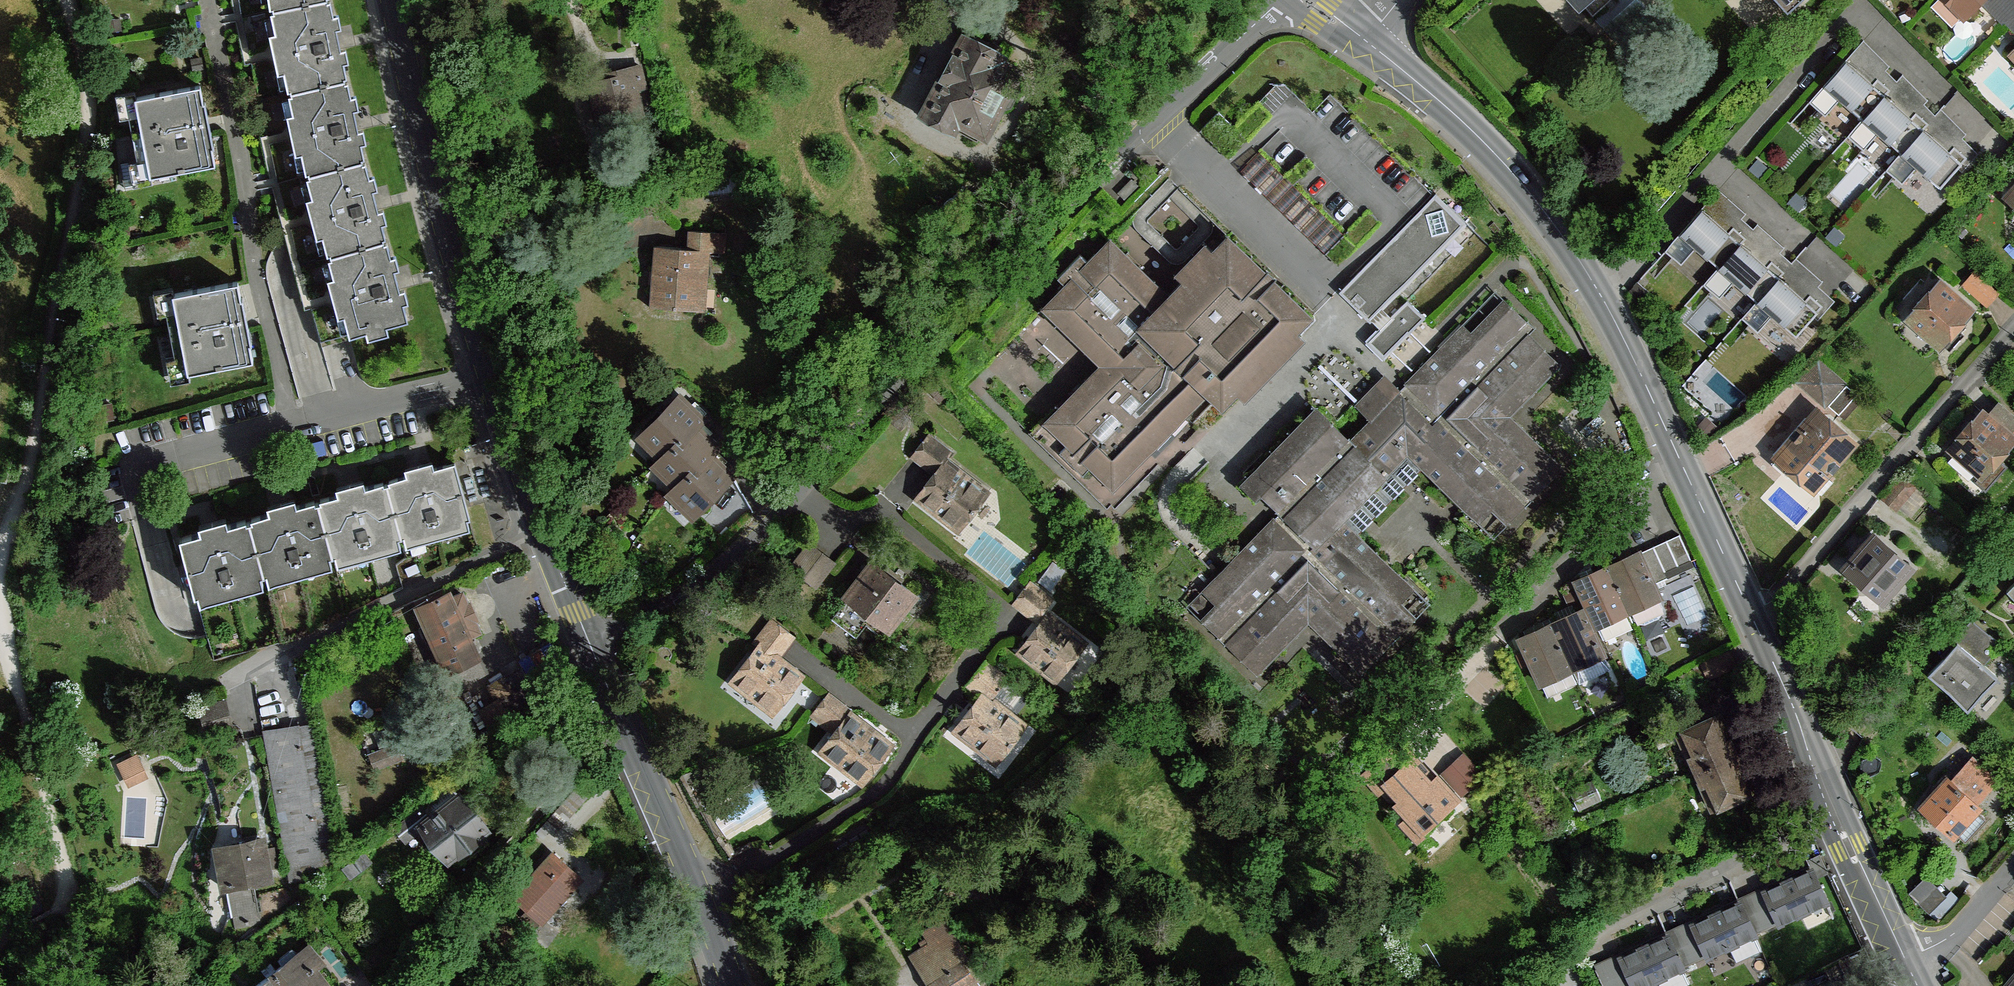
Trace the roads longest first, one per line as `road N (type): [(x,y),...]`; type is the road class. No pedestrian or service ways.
road 1 (residential): [(587,639),(689,595),(728,565),(1158,120)]
road 2 (tertiary): [(1366,40),(1493,150),(1589,273),(1757,621)]
road 3 (track): [(0,562),(40,442),(84,164),(88,62),(66,0)]
road 4 (secondary): [(491,375),(432,177),(394,0)]
road 5 (residential): [(1757,621),(2013,330)]
road 6 (secondary): [(734,985),(587,639)]
road 7 (residential): [(491,375),(134,470)]
road 8 (residential): [(1843,816),(1604,924),(1529,985)]
road 9 (track): [(74,904),(0,615)]
road 10 (secondary): [(587,639),(491,375)]
road 11 (tertiary): [(1757,621),(1843,816)]
road 12 (residential): [(1280,0),(1158,120)]
road 13 (tertiary): [(1843,816),(1908,961)]
road 14 (residential): [(1908,961),(1949,938),(2013,864)]

